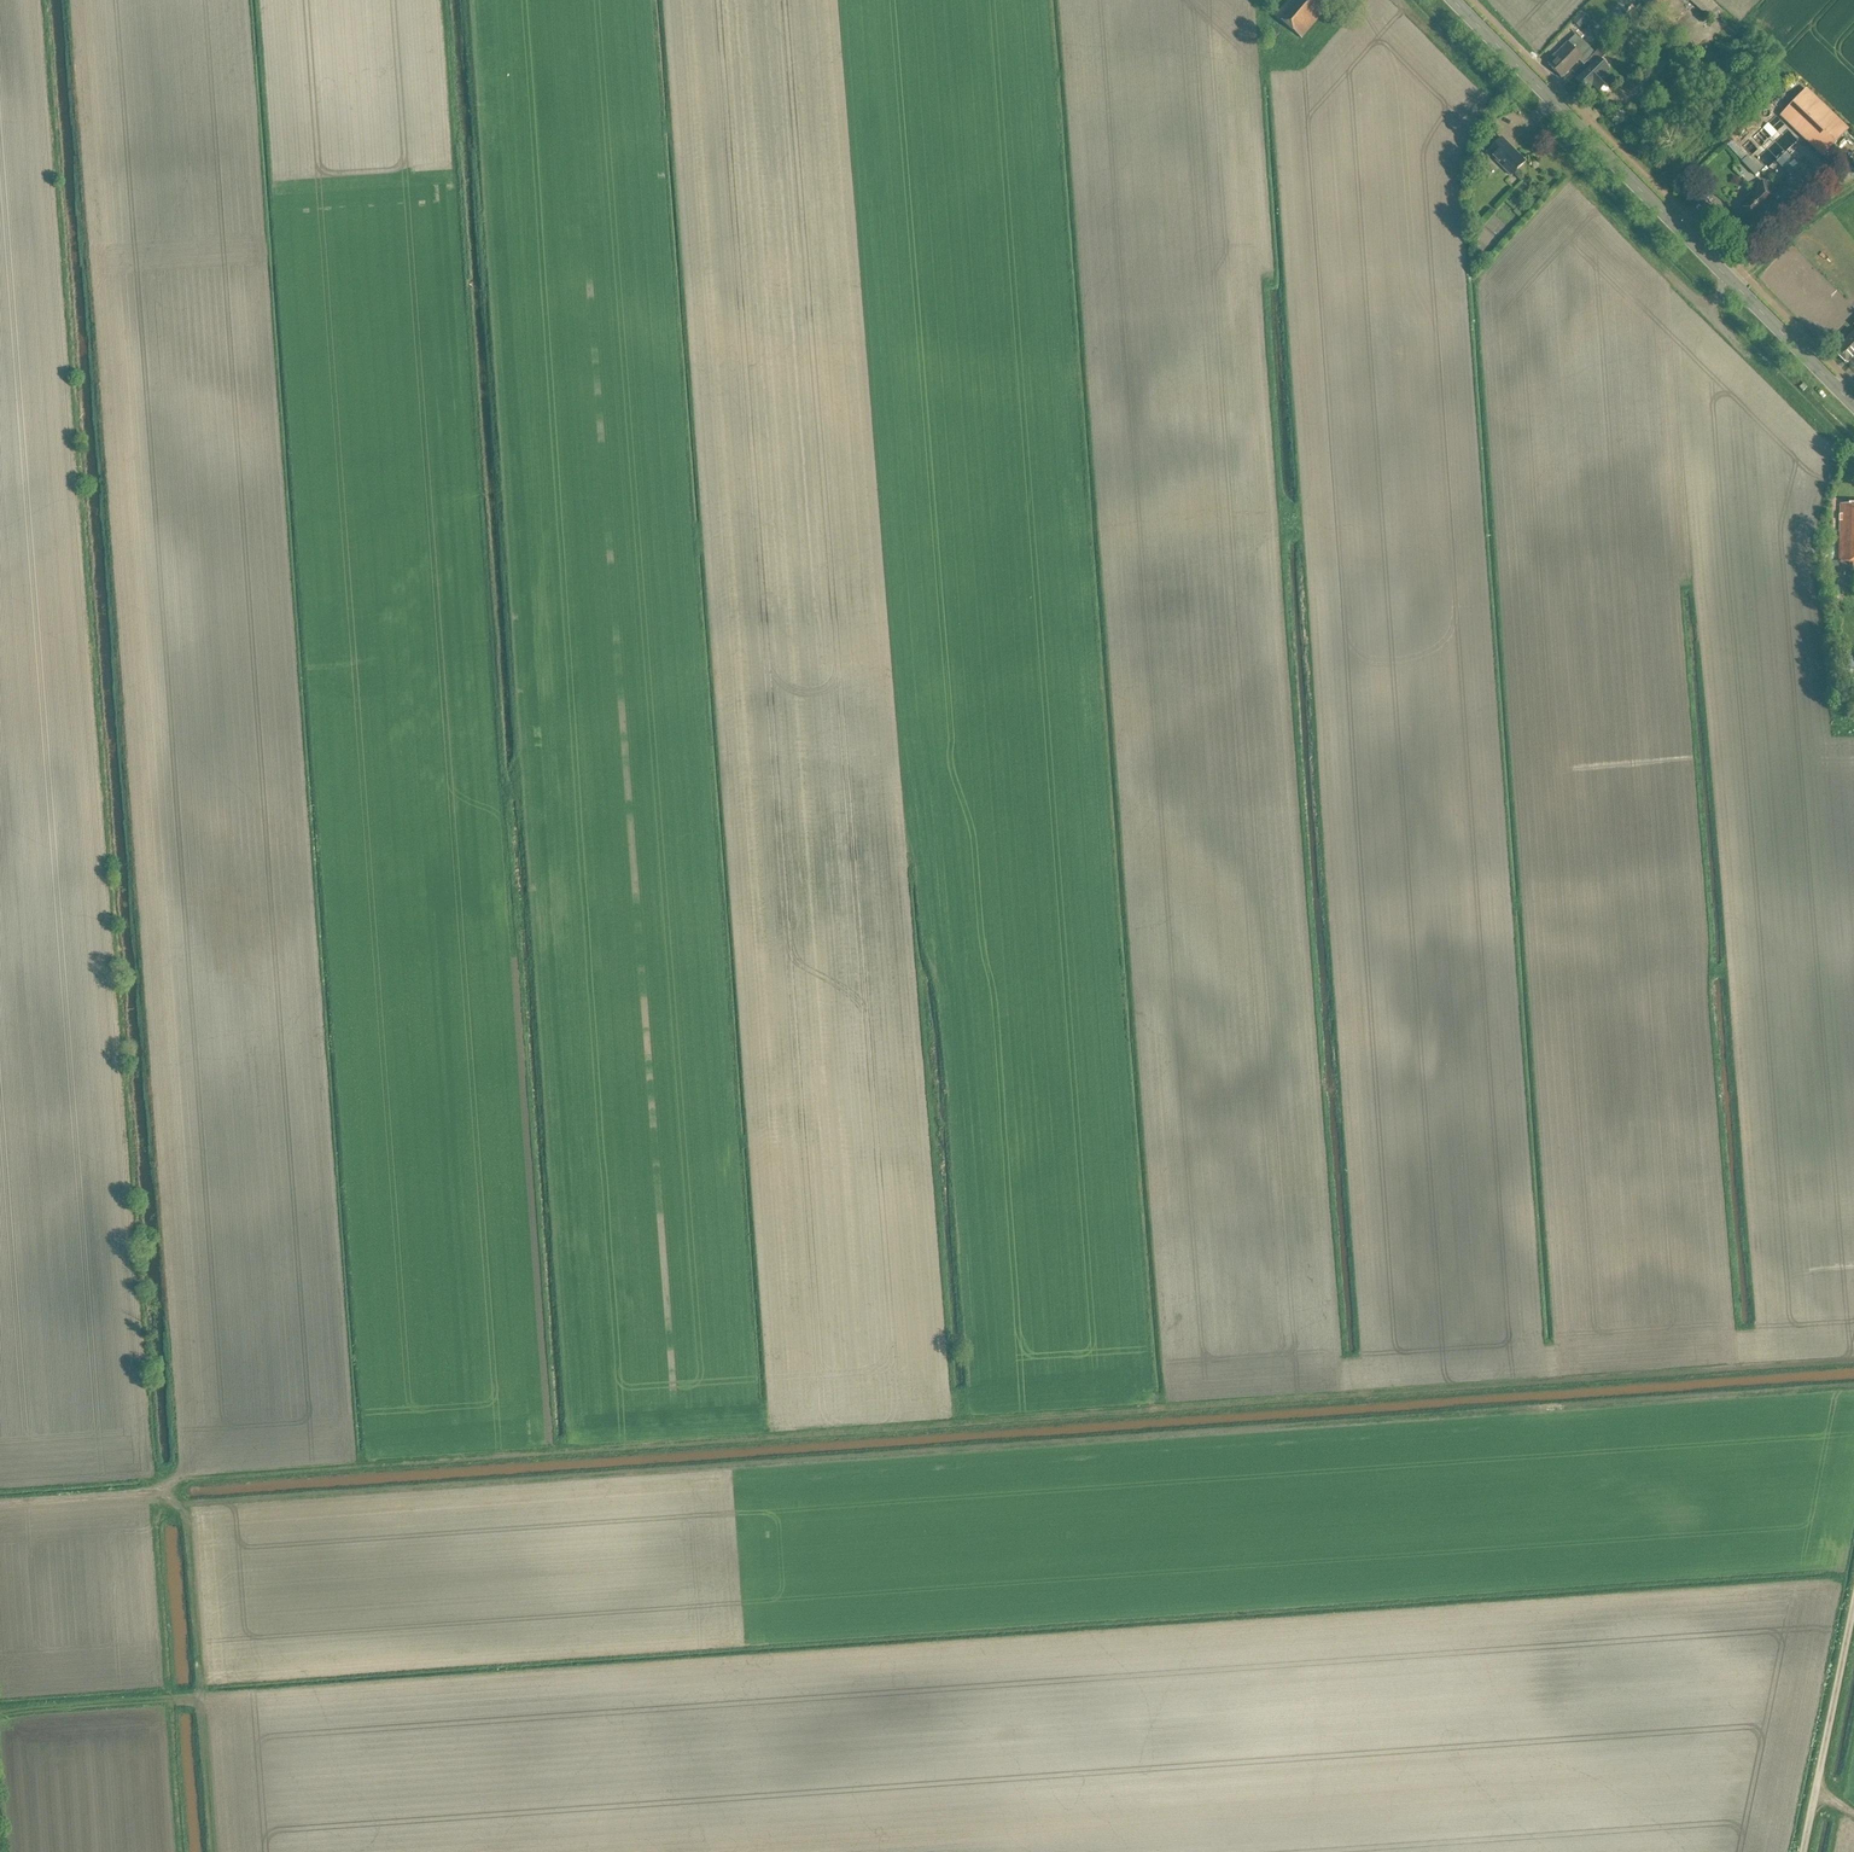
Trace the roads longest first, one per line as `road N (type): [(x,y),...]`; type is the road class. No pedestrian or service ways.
road 1 (tertiary): [(1853,405),(1453,0)]
road 2 (unclassified): [(1805,1851),(1853,1606)]
road 3 (track): [(0,1505),(151,1493)]

